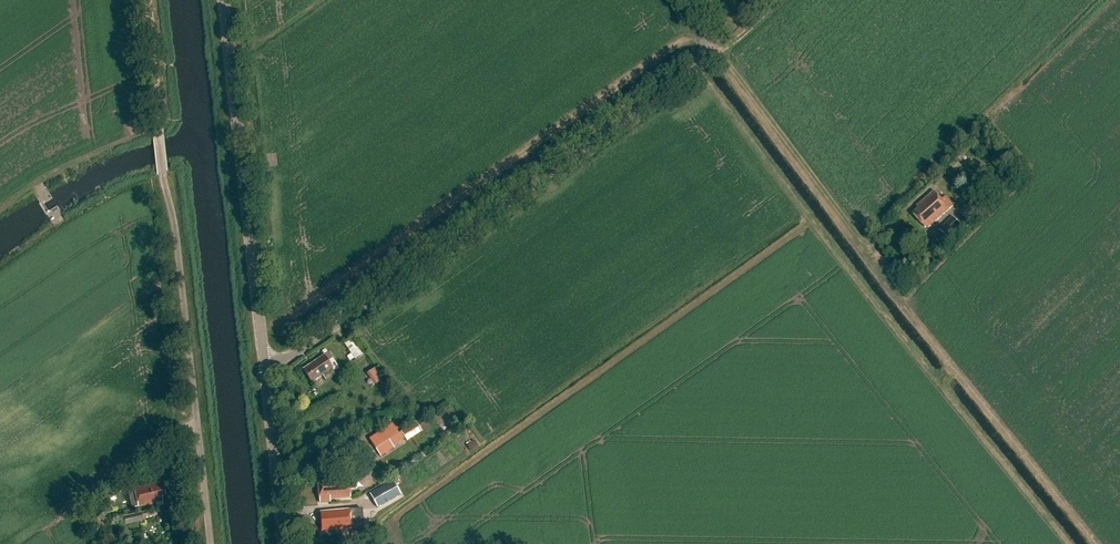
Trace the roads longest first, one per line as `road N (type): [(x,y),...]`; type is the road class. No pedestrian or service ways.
road 1 (unclassified): [(264,364),(287,358),(691,73),(707,48)]
road 2 (unclassified): [(211,543),(144,0)]
road 3 (tertiary): [(264,364),(223,0)]
road 4 (unclassified): [(871,252),(707,48)]
road 5 (tertiary): [(284,543),(264,364)]

